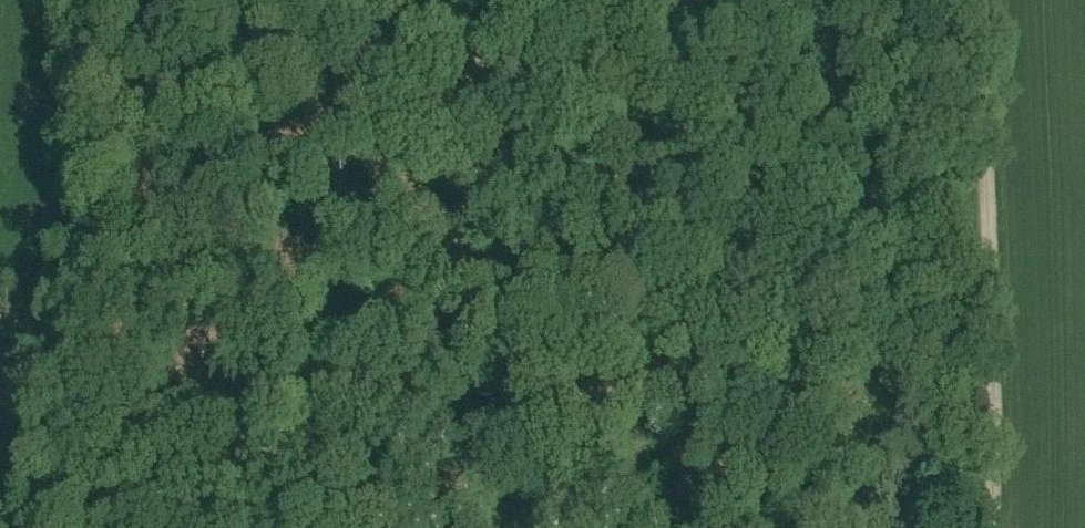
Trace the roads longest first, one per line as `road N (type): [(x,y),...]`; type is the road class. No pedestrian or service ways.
road 1 (track): [(972,527),(975,0)]

